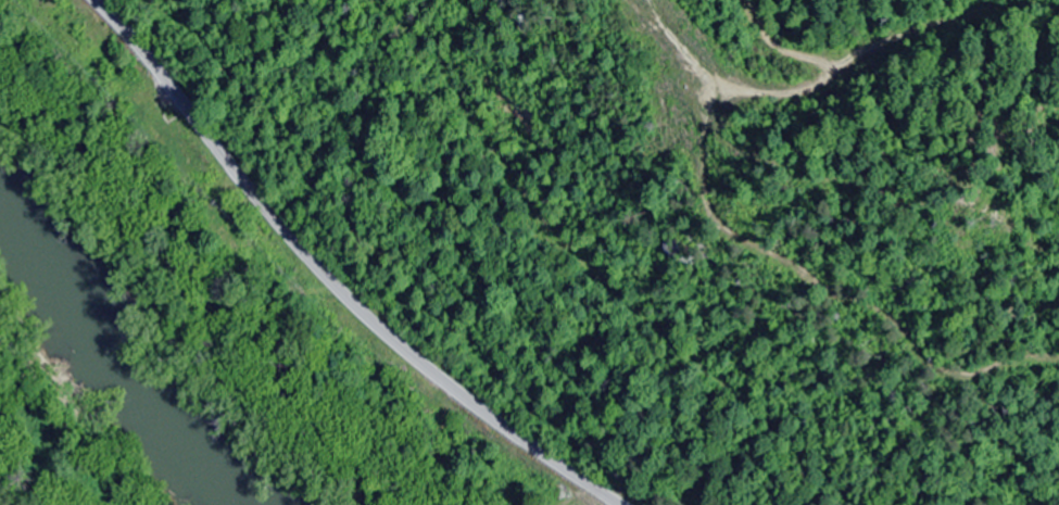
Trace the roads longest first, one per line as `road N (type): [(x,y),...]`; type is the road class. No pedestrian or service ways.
road 1 (secondary): [(617,504),(475,404),(330,286),(93,0)]

